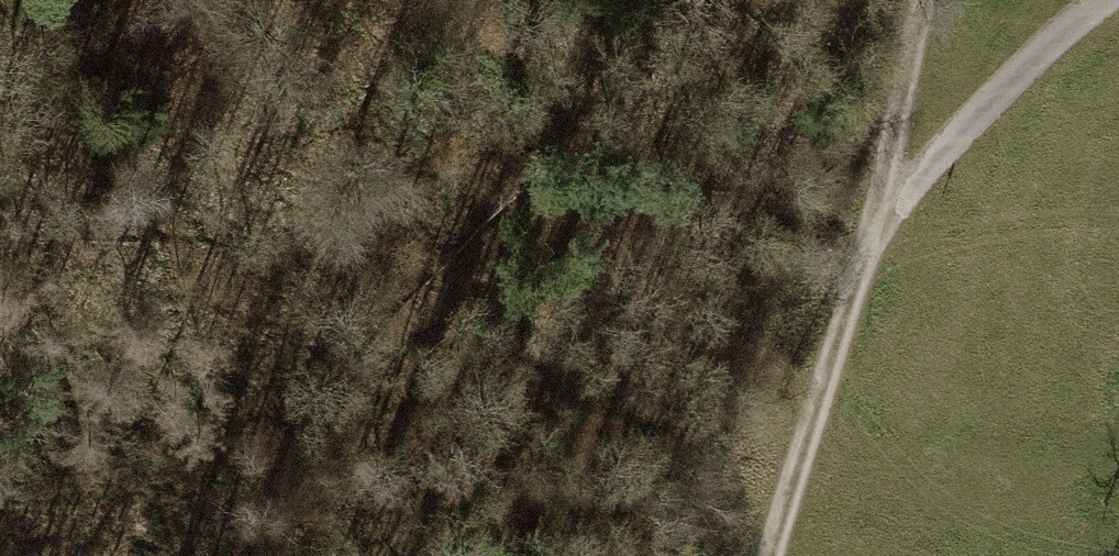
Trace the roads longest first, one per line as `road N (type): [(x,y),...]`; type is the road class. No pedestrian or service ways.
road 1 (track): [(479,0),(472,220),(512,333),(658,421),(799,467)]
road 2 (track): [(911,0),(848,291),(774,555)]
road 3 (track): [(187,555),(306,251),(337,222),(406,221),(484,253)]

